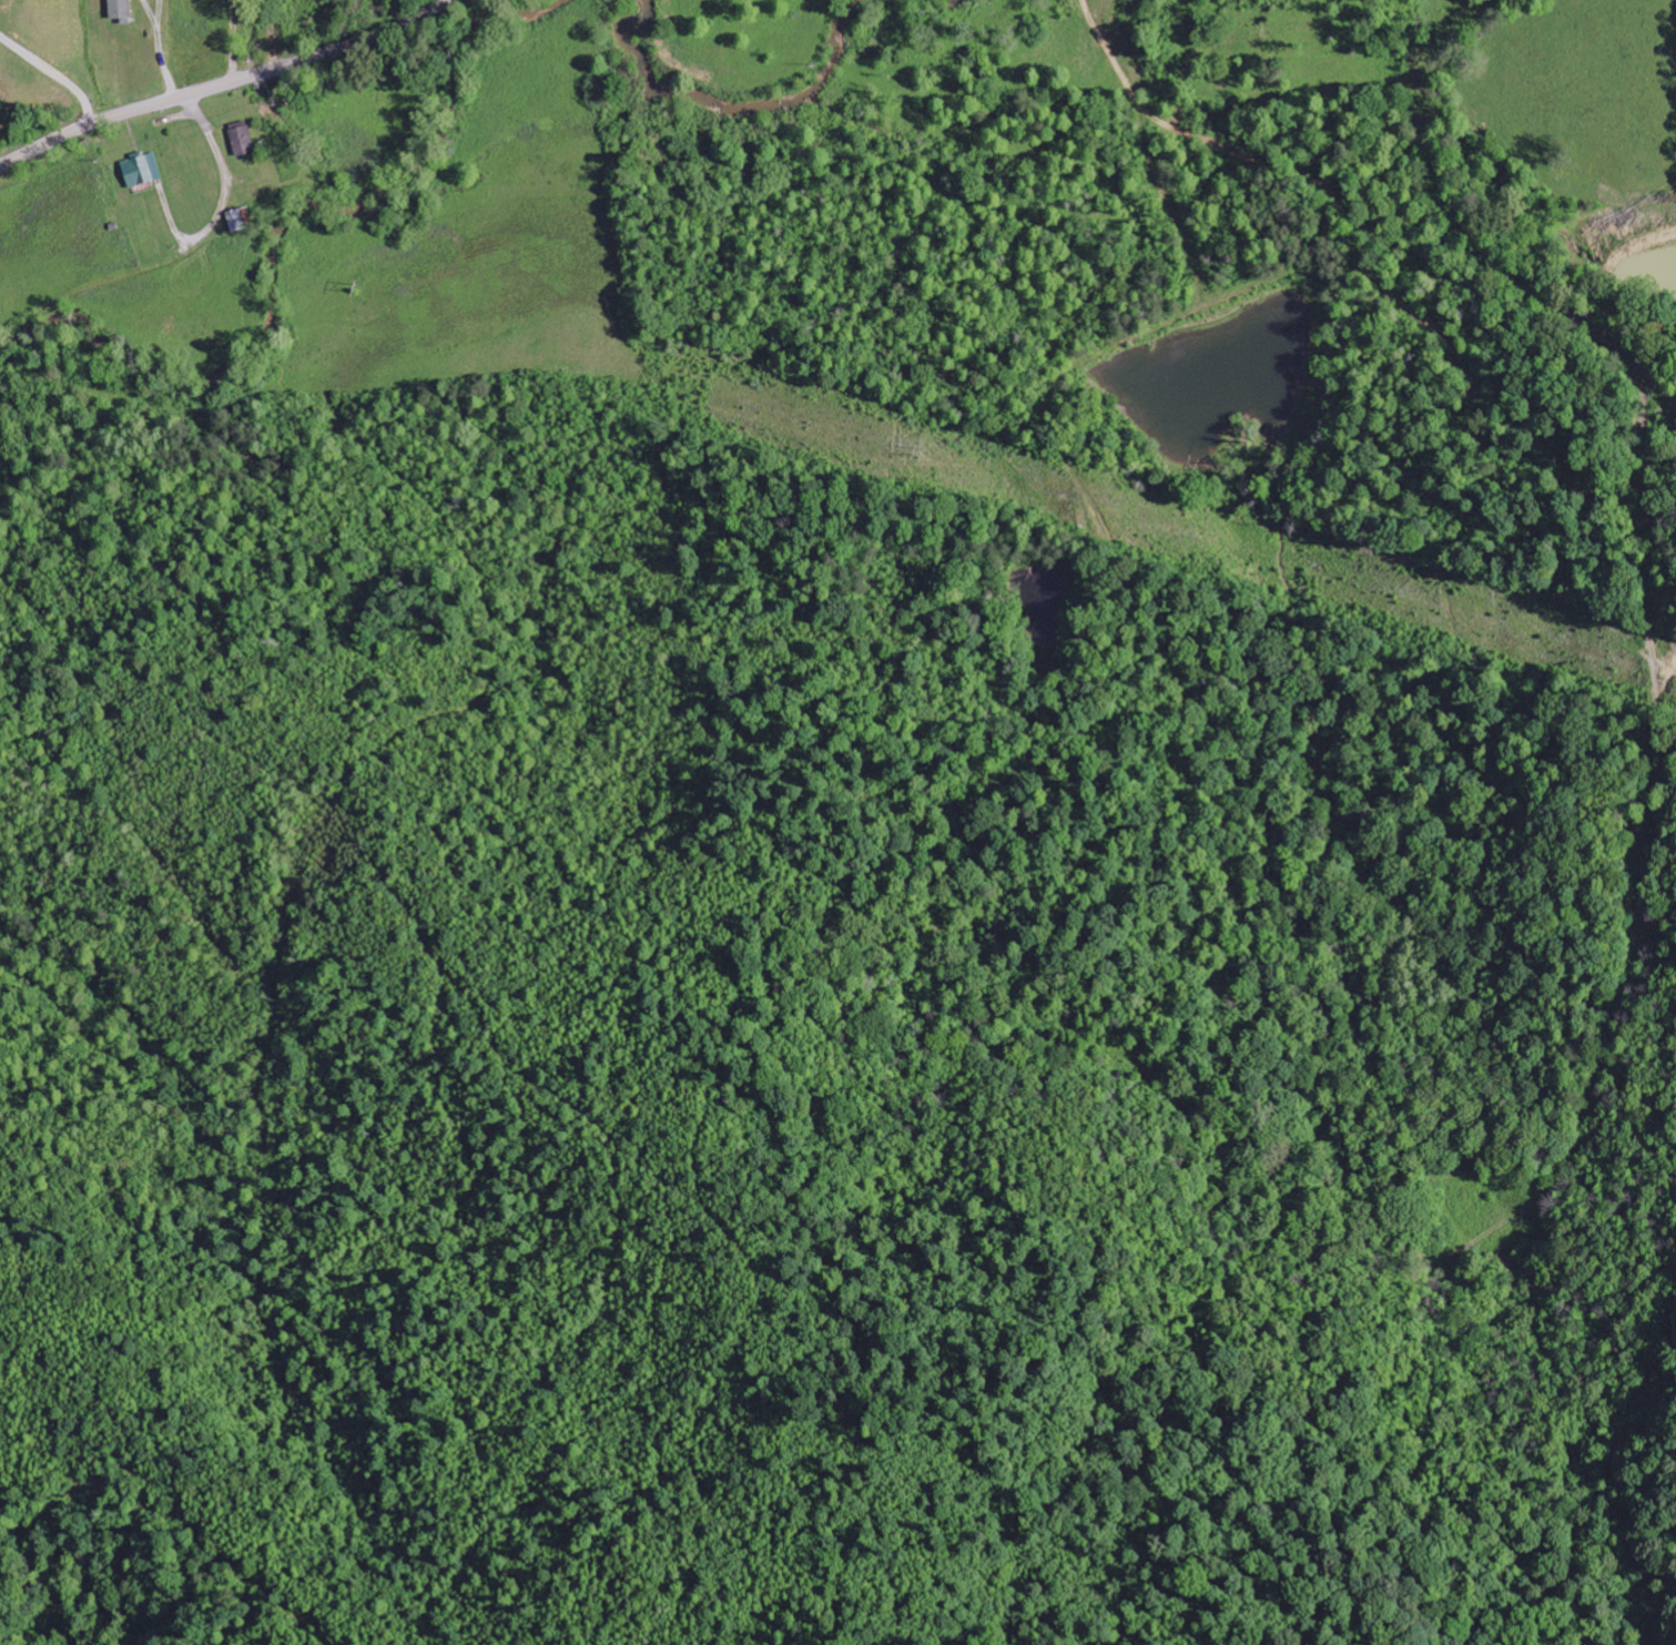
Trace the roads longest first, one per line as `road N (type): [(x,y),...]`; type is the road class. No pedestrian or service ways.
road 1 (secondary): [(0,168),(108,122),(372,40),(450,0)]

